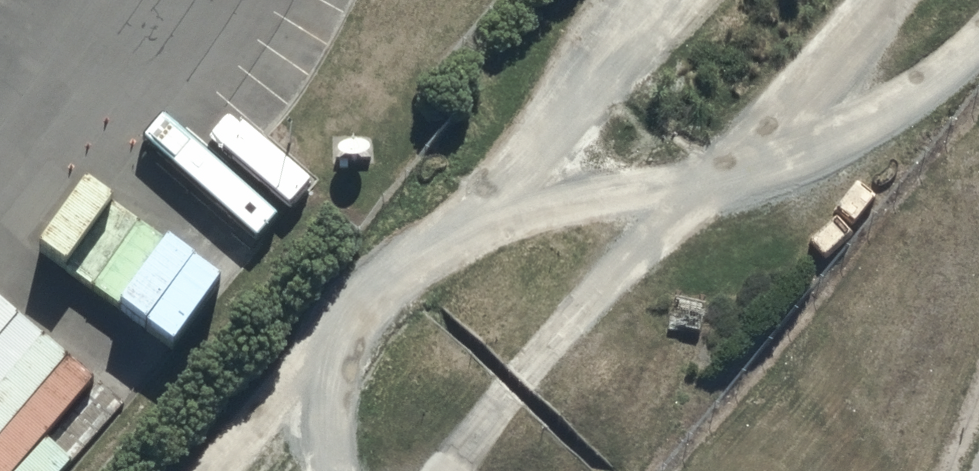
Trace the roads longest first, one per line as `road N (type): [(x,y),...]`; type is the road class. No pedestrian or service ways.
road 1 (track): [(209,470),(369,281),(464,234),(563,202),(731,165),(854,123),(978,33)]
road 2 (track): [(844,0),(443,470)]
road 3 (track): [(327,470),(328,413),(365,338),(620,0)]

